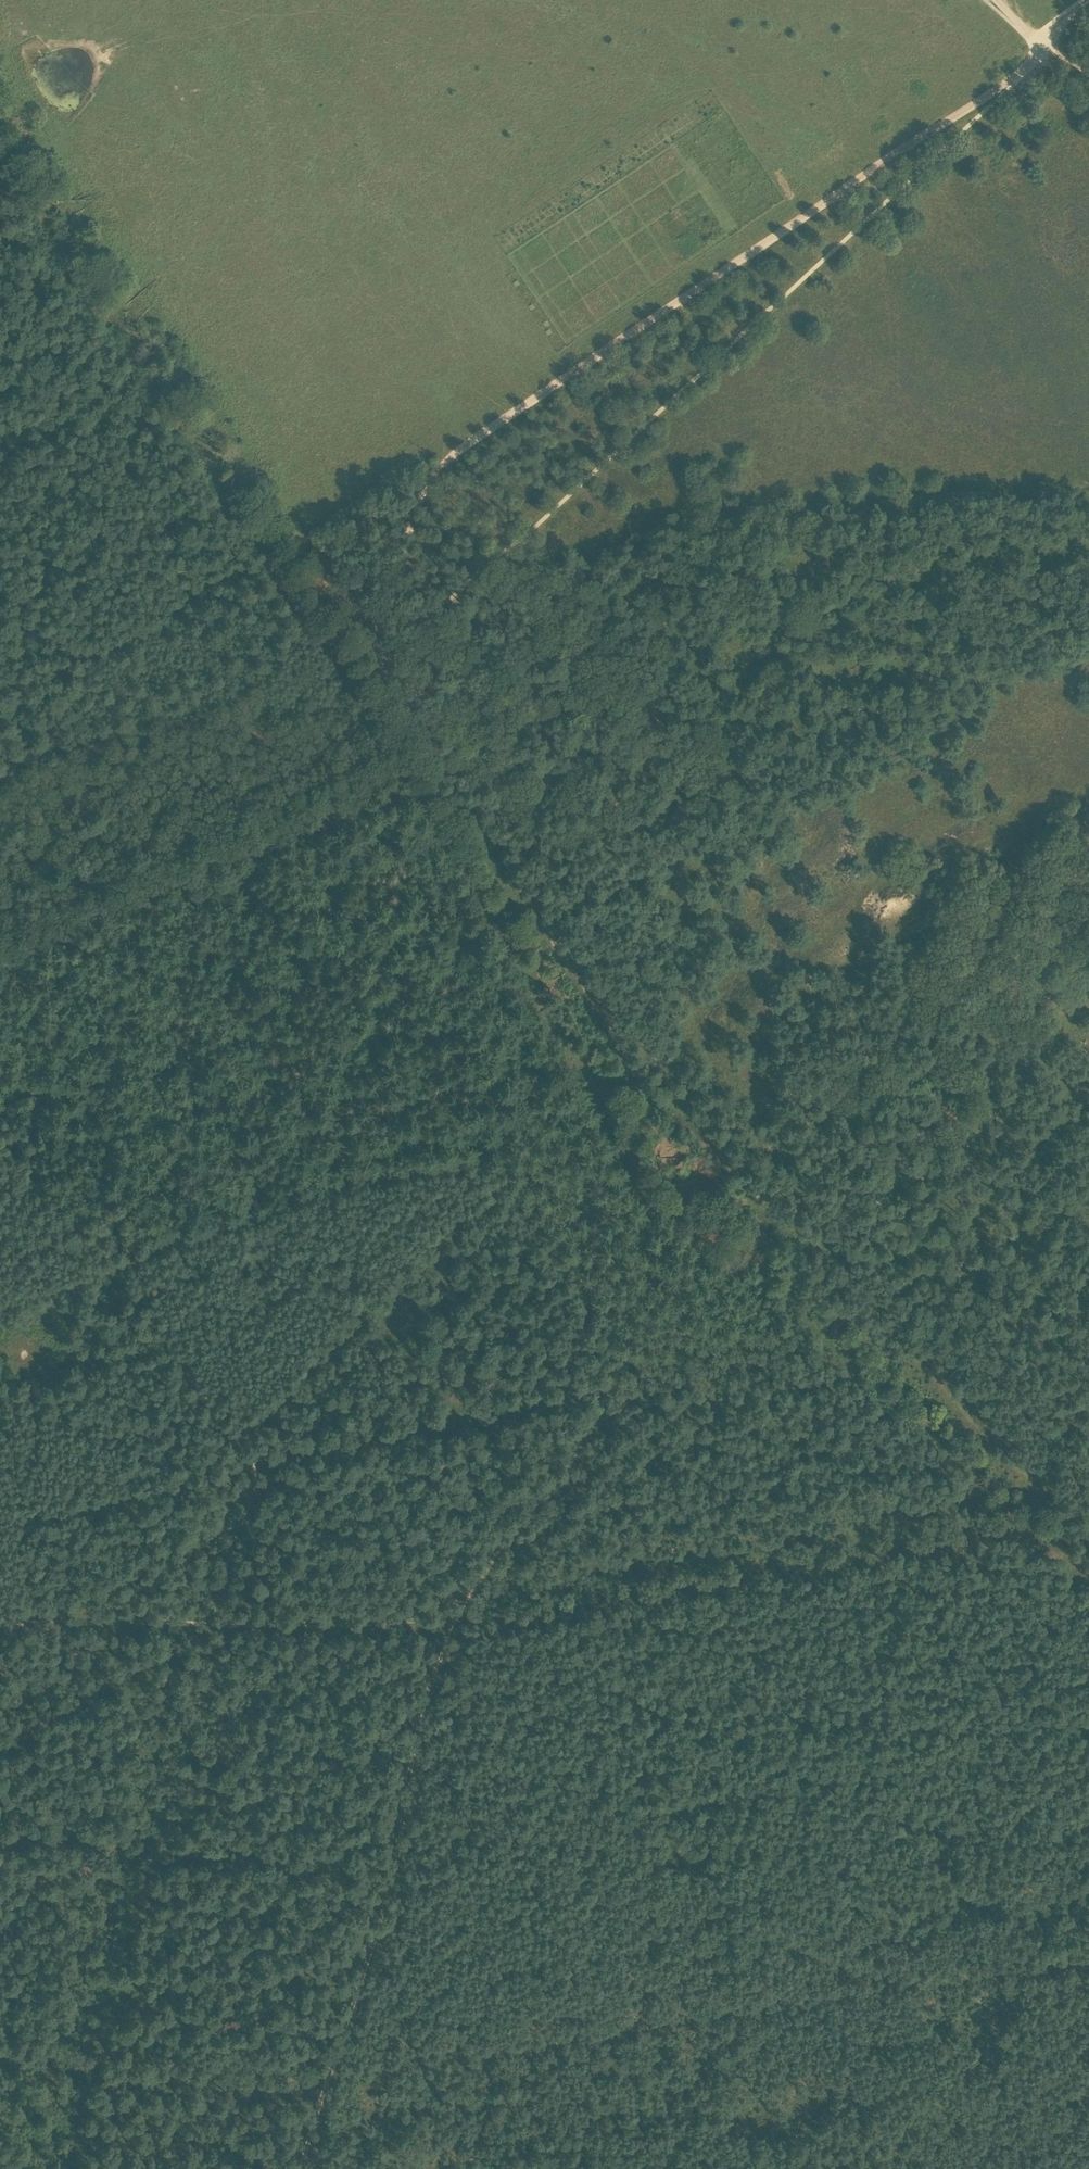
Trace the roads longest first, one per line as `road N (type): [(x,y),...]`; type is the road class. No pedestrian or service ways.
road 1 (track): [(0,938),(268,809),(389,740),(402,699),(390,627),(427,499),(447,463),(1019,72),(1044,41)]
road 2 (track): [(181,858),(351,1173),(369,1177),(480,1156),(523,1198),(557,1202),(622,1254),(623,1351),(580,1463),(452,1619)]
road 3 (track): [(0,1115),(251,1452),(254,1478),(207,1620)]
road 4 (track): [(452,1619),(424,1695),(401,1834),(303,2168)]
road 5 (track): [(1088,1582),(822,1327)]
road 6 (track): [(207,1620),(452,1619)]
road 7 (track): [(0,1621),(207,1620)]

